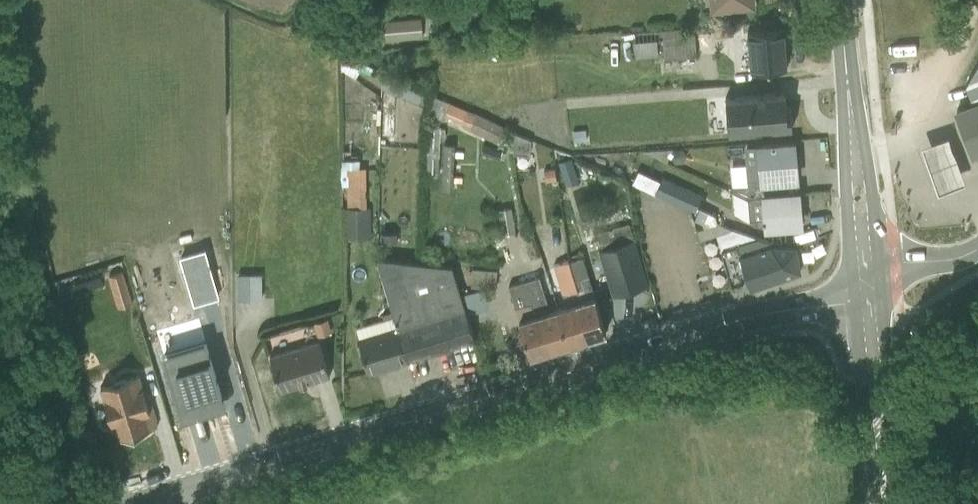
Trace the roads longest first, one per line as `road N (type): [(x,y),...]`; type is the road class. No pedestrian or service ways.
road 1 (secondary): [(868,298),(737,316),(129,503)]
road 2 (primary): [(864,263),(841,0)]
road 3 (primary): [(884,503),(868,298)]

